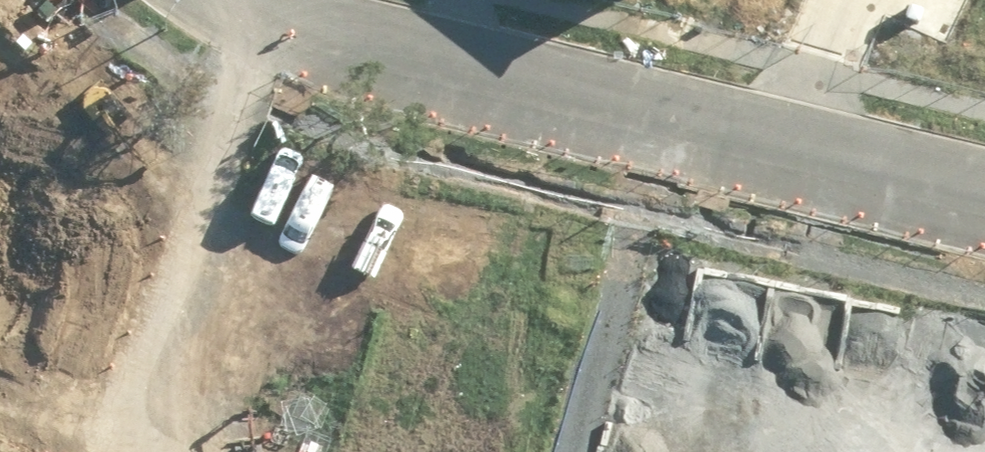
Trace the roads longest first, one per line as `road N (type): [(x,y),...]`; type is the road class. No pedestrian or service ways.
road 1 (residential): [(242,0),(366,44),(984,196)]
road 2 (unknown): [(483,451),(568,94)]
road 3 (unknown): [(198,451),(125,437),(31,340),(0,411)]
road 4 (unknown): [(928,182),(868,451)]

